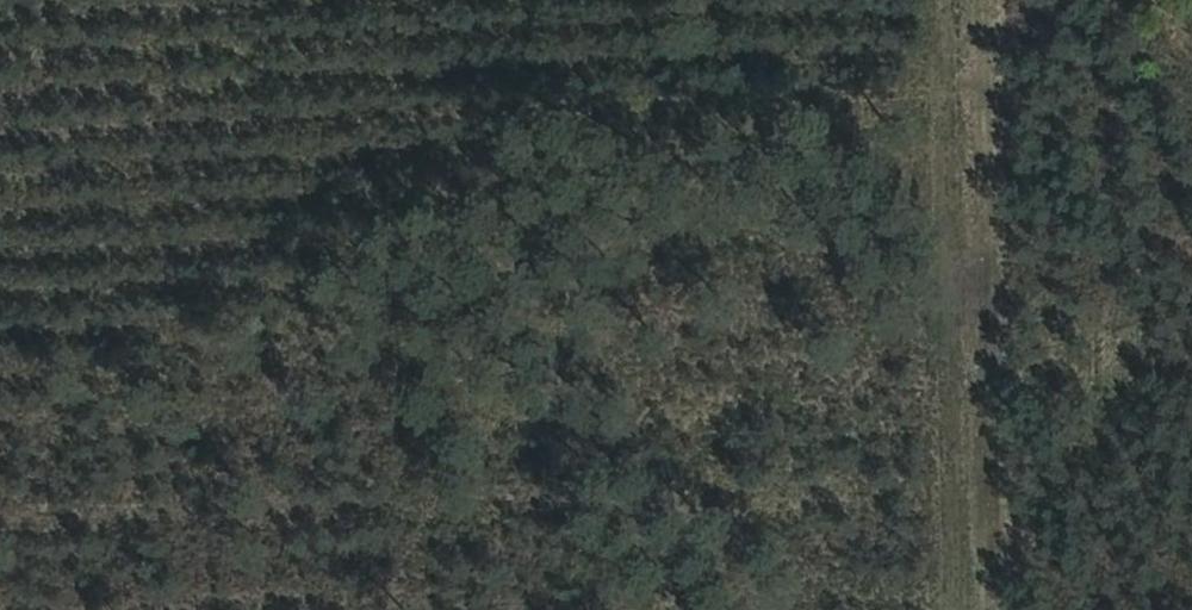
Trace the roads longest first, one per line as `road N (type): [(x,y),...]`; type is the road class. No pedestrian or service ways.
road 1 (track): [(981,609),(972,0)]

